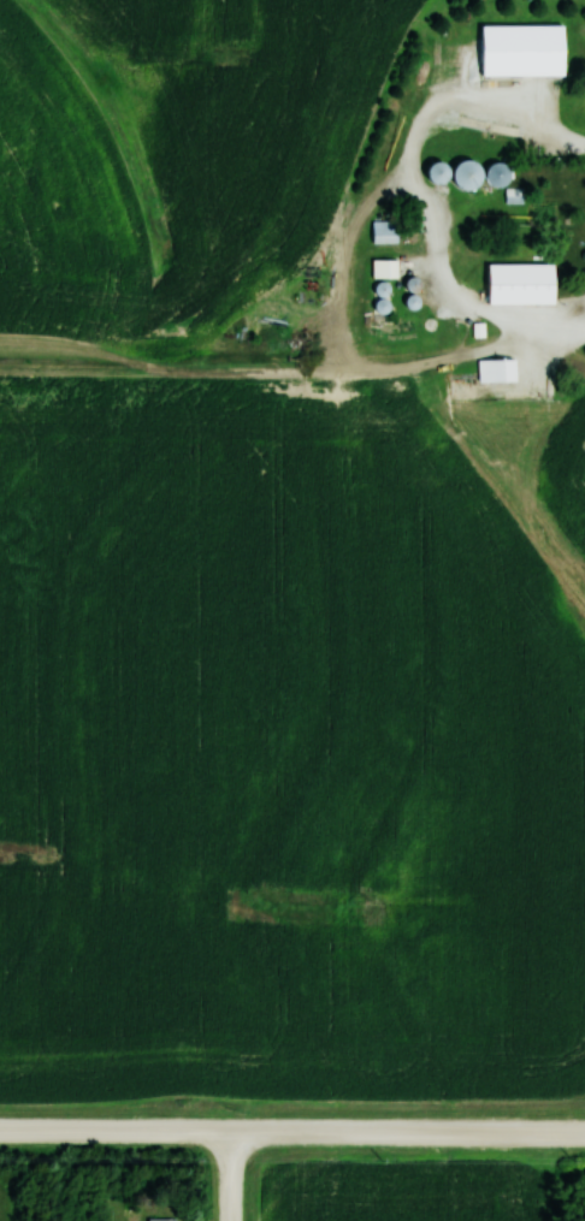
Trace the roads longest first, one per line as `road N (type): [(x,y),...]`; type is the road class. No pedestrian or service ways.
road 1 (residential): [(376,1133),(0,1131)]
road 2 (tertiary): [(225,1220),(225,1132),(376,1133)]
road 3 (tertiary): [(584,1133),(376,1133)]

